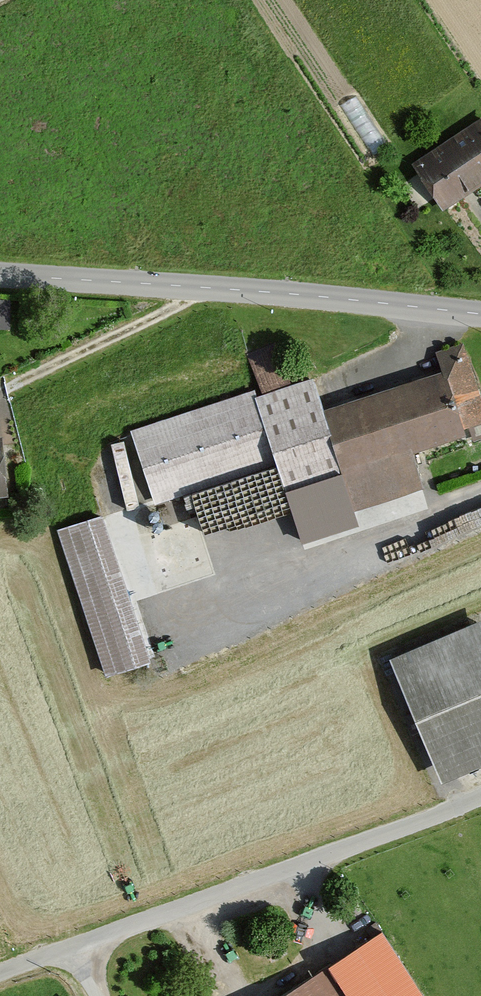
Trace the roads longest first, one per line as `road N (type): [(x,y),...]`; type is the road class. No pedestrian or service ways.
road 1 (unclassified): [(0,974),(480,797)]
road 2 (unclassified): [(480,313),(0,275)]

